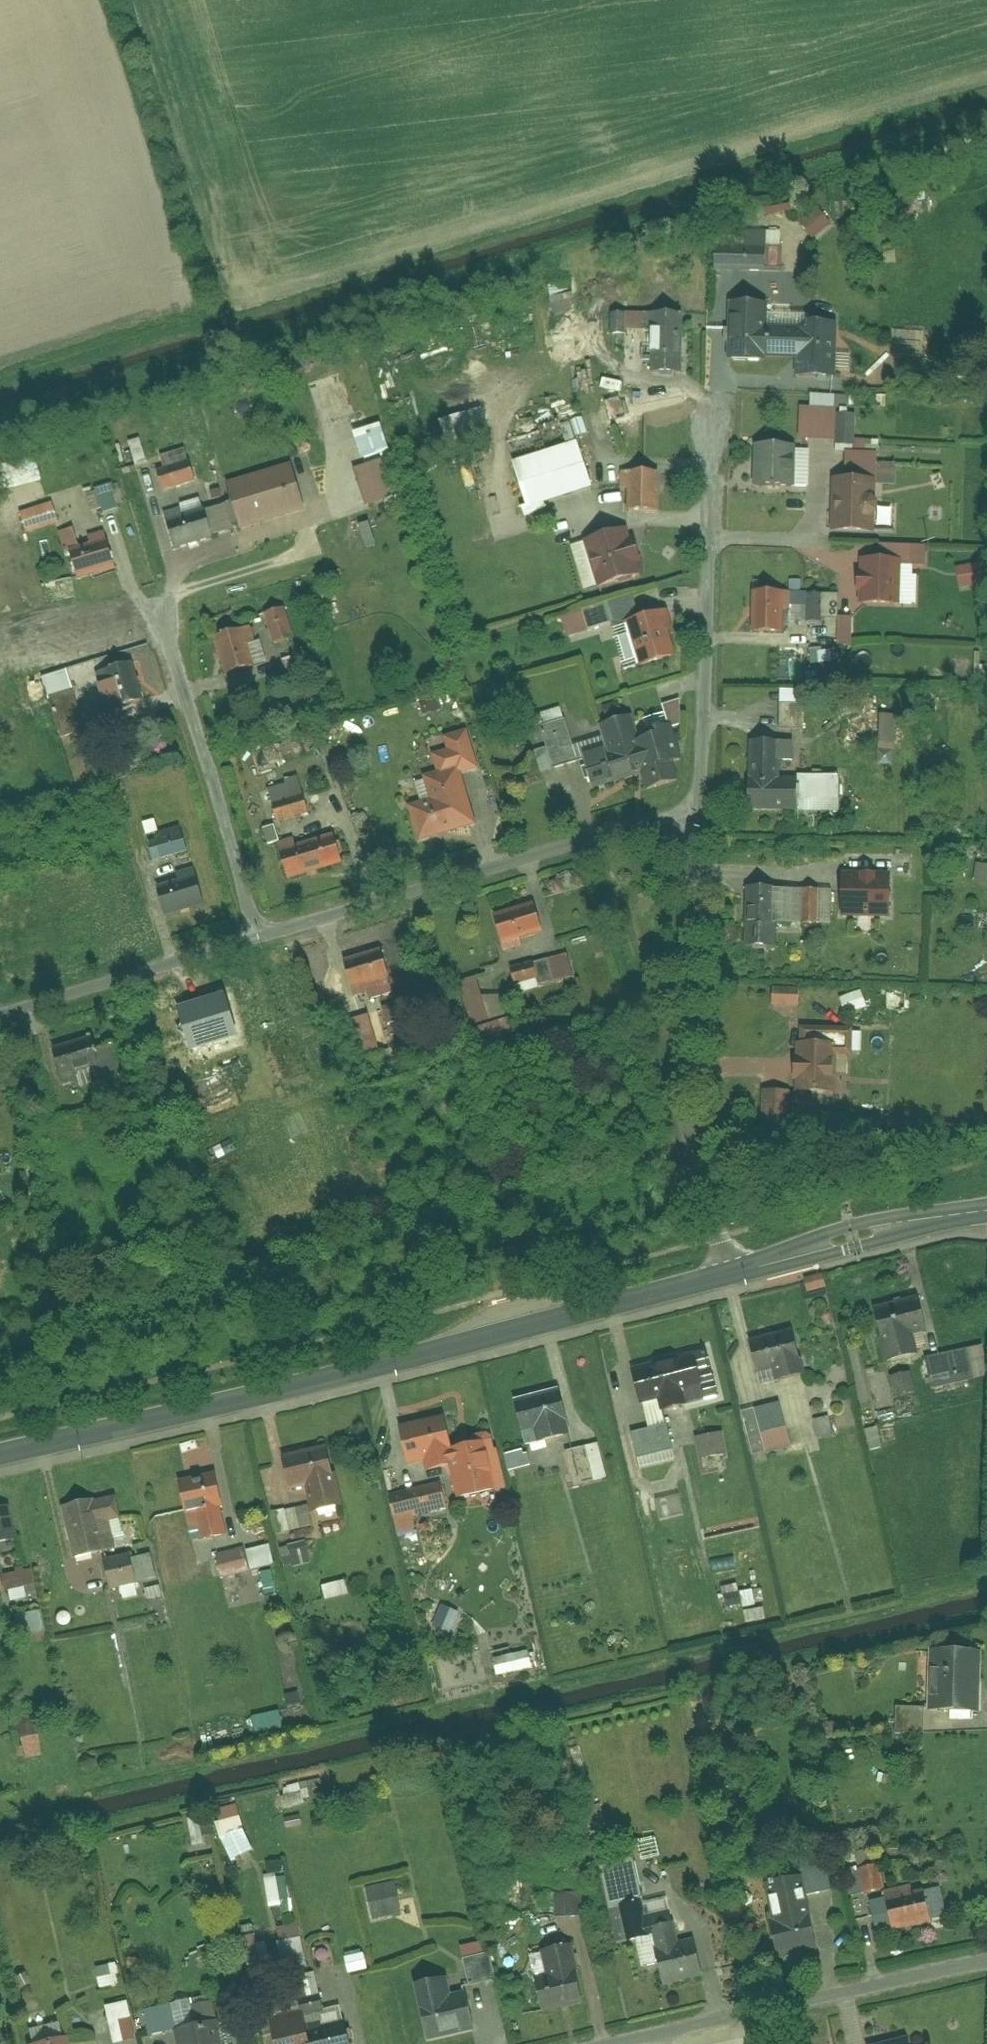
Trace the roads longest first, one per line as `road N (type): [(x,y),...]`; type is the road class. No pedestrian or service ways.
road 1 (tertiary): [(0,1460),(732,1280)]
road 2 (residential): [(732,1280),(678,1094),(696,811)]
road 3 (residential): [(261,942),(696,811)]
road 4 (residential): [(696,811),(720,421)]
road 5 (residential): [(632,2043),(986,1959)]
road 6 (residential): [(158,618),(261,942)]
road 7 (residential): [(0,1020),(261,942)]
road 8 (tertiary): [(732,1280),(852,1241),(986,1214)]

